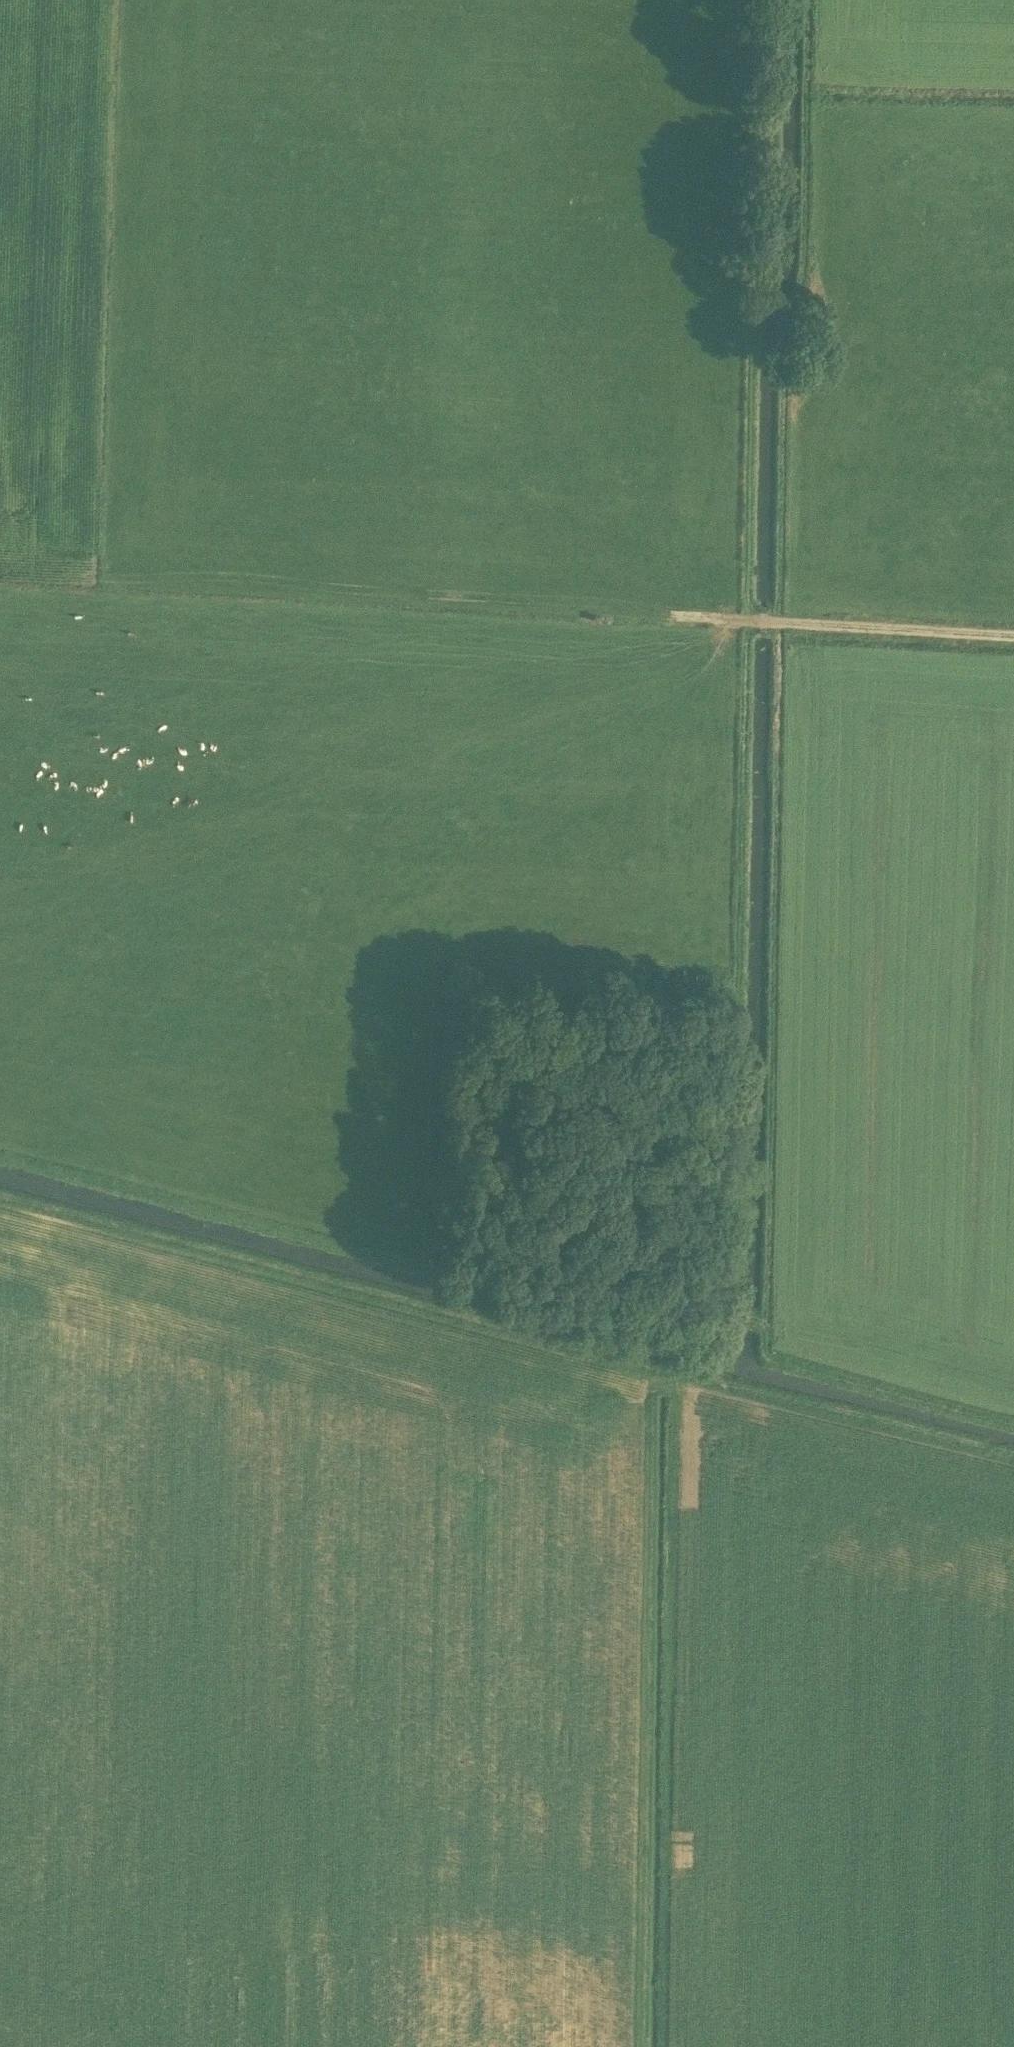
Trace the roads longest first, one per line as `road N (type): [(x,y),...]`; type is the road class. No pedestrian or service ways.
road 1 (unclassified): [(0,584),(675,615)]
road 2 (unclassified): [(693,0),(675,615)]
road 3 (unclassified): [(0,1044),(581,1196)]
road 4 (unclassified): [(675,615),(667,893),(581,1196)]
road 5 (track): [(1013,636),(675,615)]

